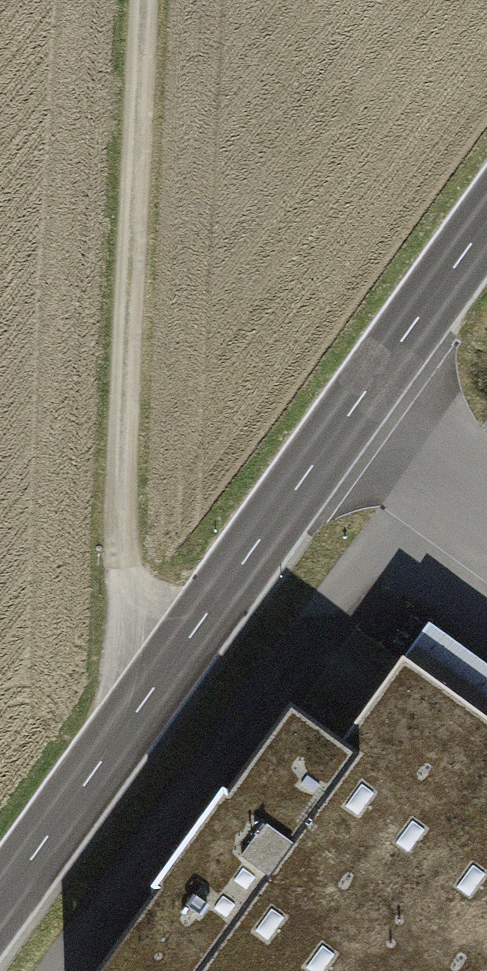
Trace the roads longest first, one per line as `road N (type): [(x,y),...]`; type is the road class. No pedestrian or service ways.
road 1 (tertiary): [(486,221),(0,905)]
road 2 (track): [(146,703),(117,621),(152,0)]

